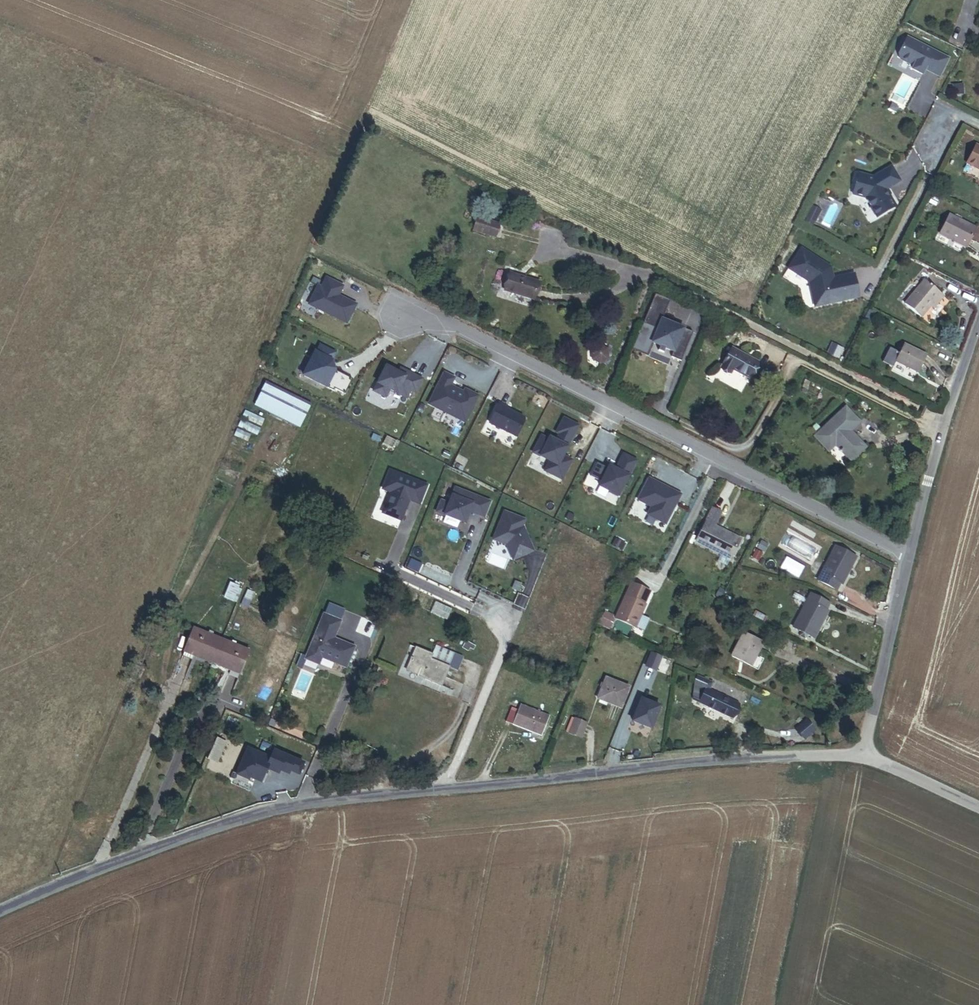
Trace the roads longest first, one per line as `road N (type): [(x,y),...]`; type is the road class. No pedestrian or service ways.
road 1 (residential): [(403,316),(455,326),(908,557)]
road 2 (residential): [(46,891),(237,820),(309,801),(449,785)]
road 3 (residential): [(449,785),(833,753),(858,743)]
road 4 (residential): [(908,557),(978,315)]
road 5 (residential): [(858,743),(886,668),(908,557)]
road 6 (residential): [(449,785),(507,637),(496,620)]
road 7 (unclassified): [(858,743),(875,759),(978,807)]

